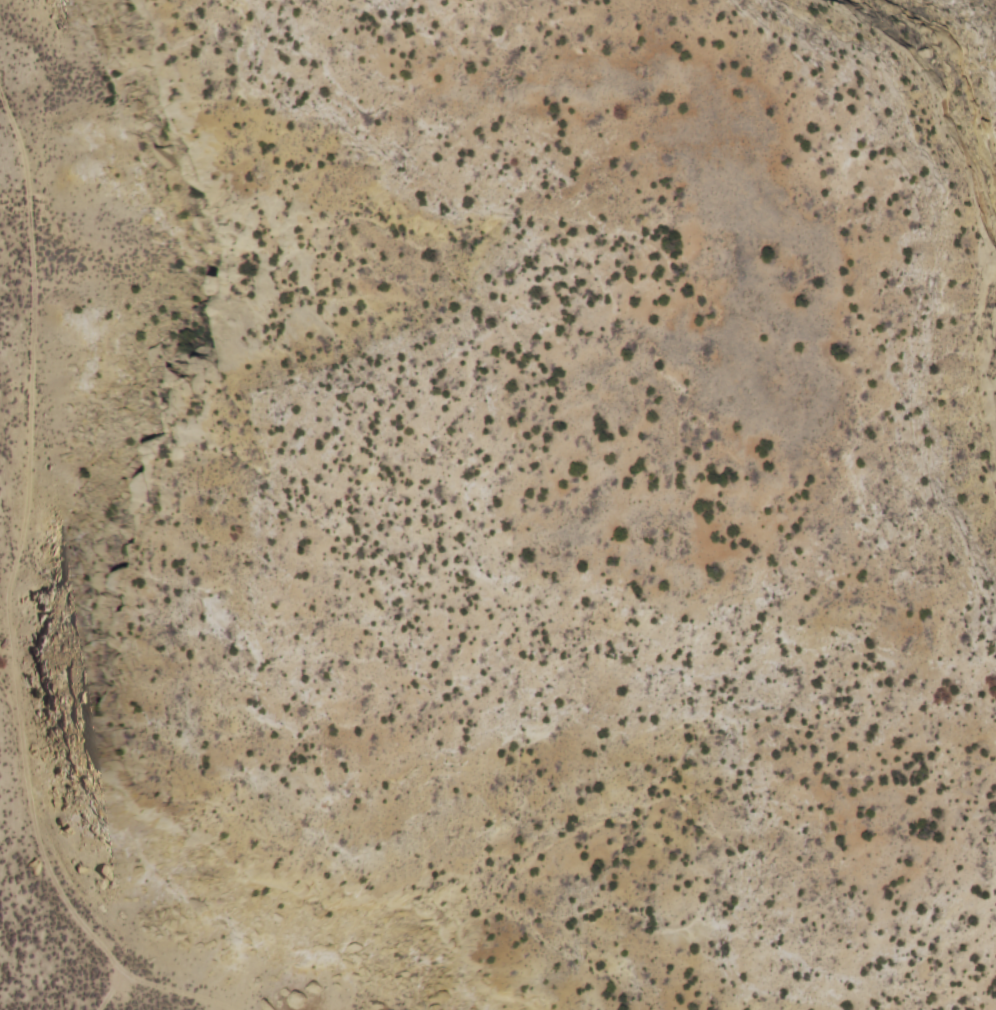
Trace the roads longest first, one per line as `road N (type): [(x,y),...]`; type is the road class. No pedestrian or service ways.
road 1 (track): [(0,99),(12,108),(54,250),(69,797),(91,865),(179,976),(176,1009)]

